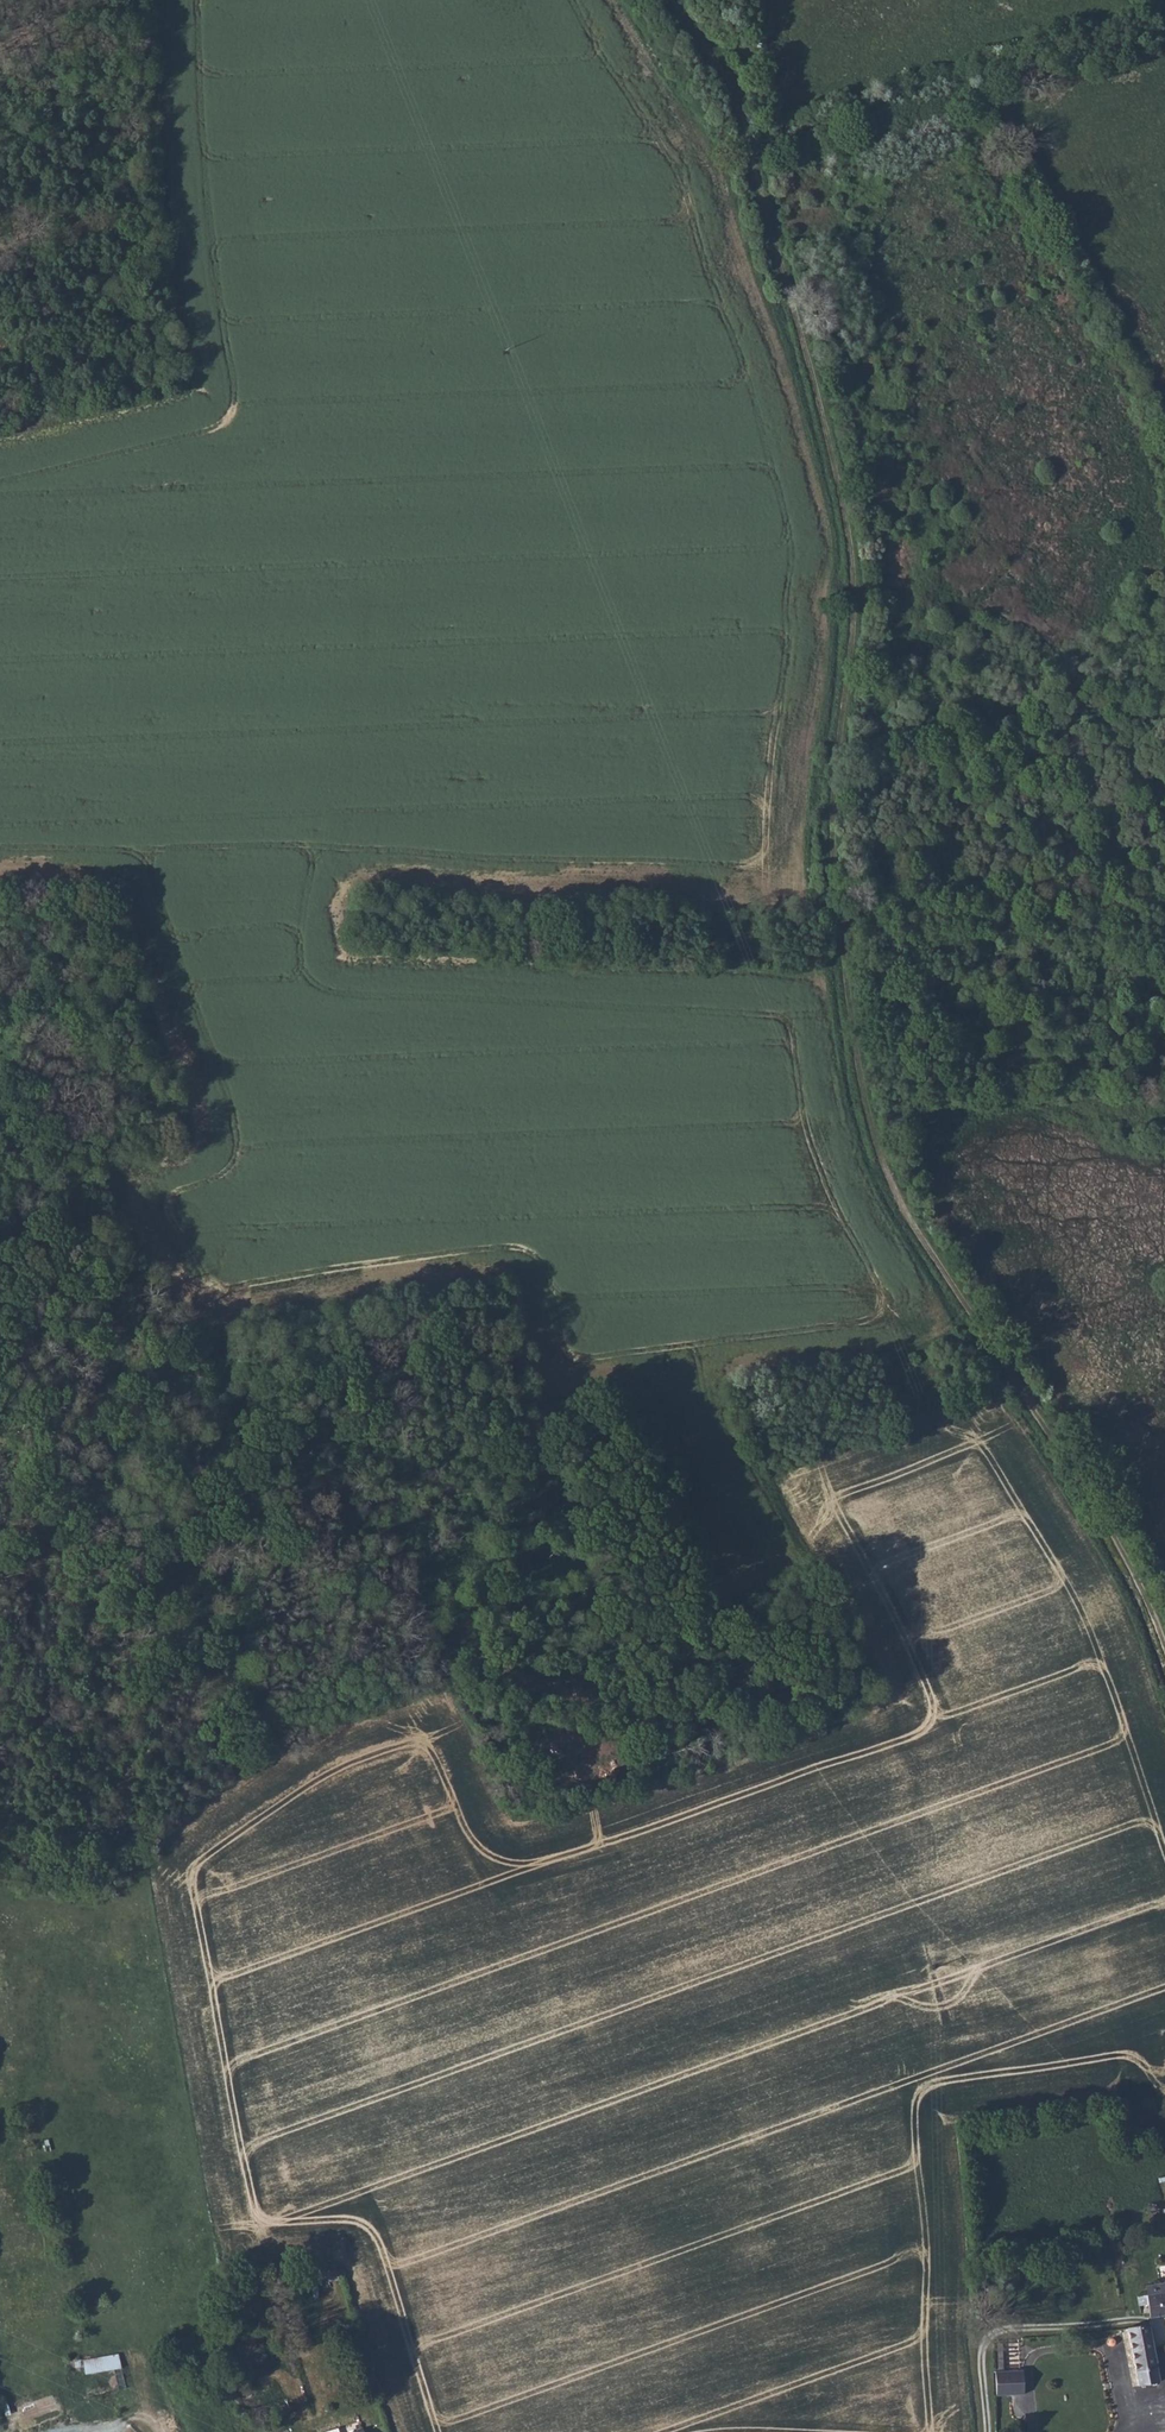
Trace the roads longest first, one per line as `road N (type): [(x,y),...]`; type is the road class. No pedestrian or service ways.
road 1 (track): [(677,0),(721,66),(742,120),(825,423),(855,595),(838,739),(834,878),(868,1121),(912,1221),(1134,1573),(1164,1648)]

